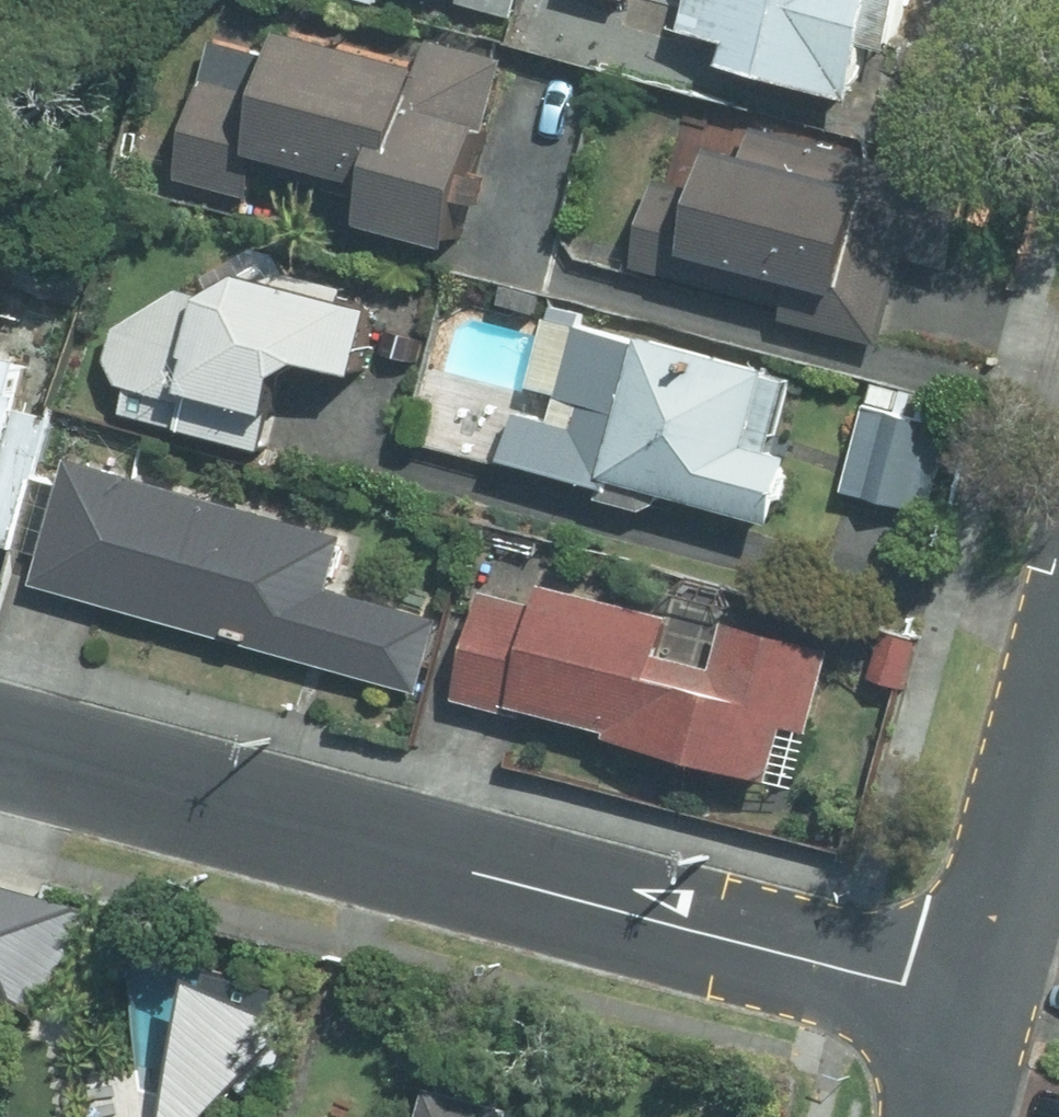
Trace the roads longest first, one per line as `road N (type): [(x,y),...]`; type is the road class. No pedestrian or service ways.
road 1 (residential): [(0,746),(982,1007)]
road 2 (residential): [(982,1007),(1058,737)]

